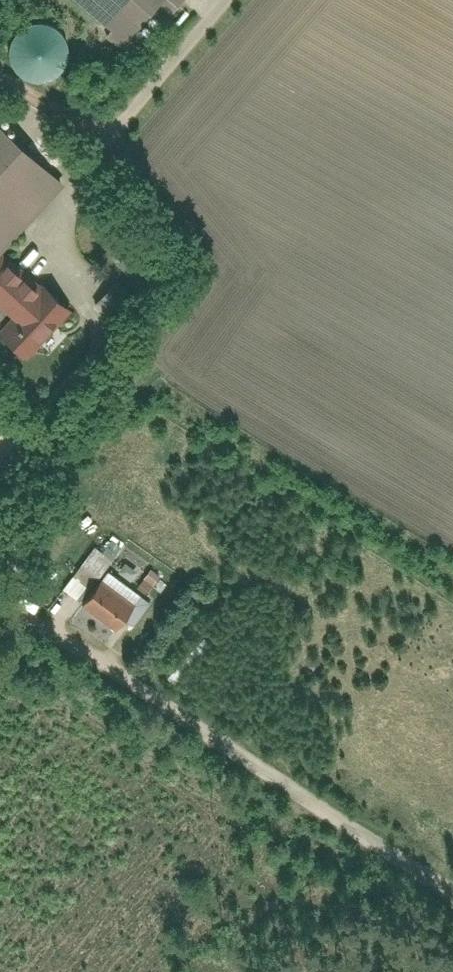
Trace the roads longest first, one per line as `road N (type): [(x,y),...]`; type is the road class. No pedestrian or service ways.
road 1 (track): [(116,130),(0,81)]

